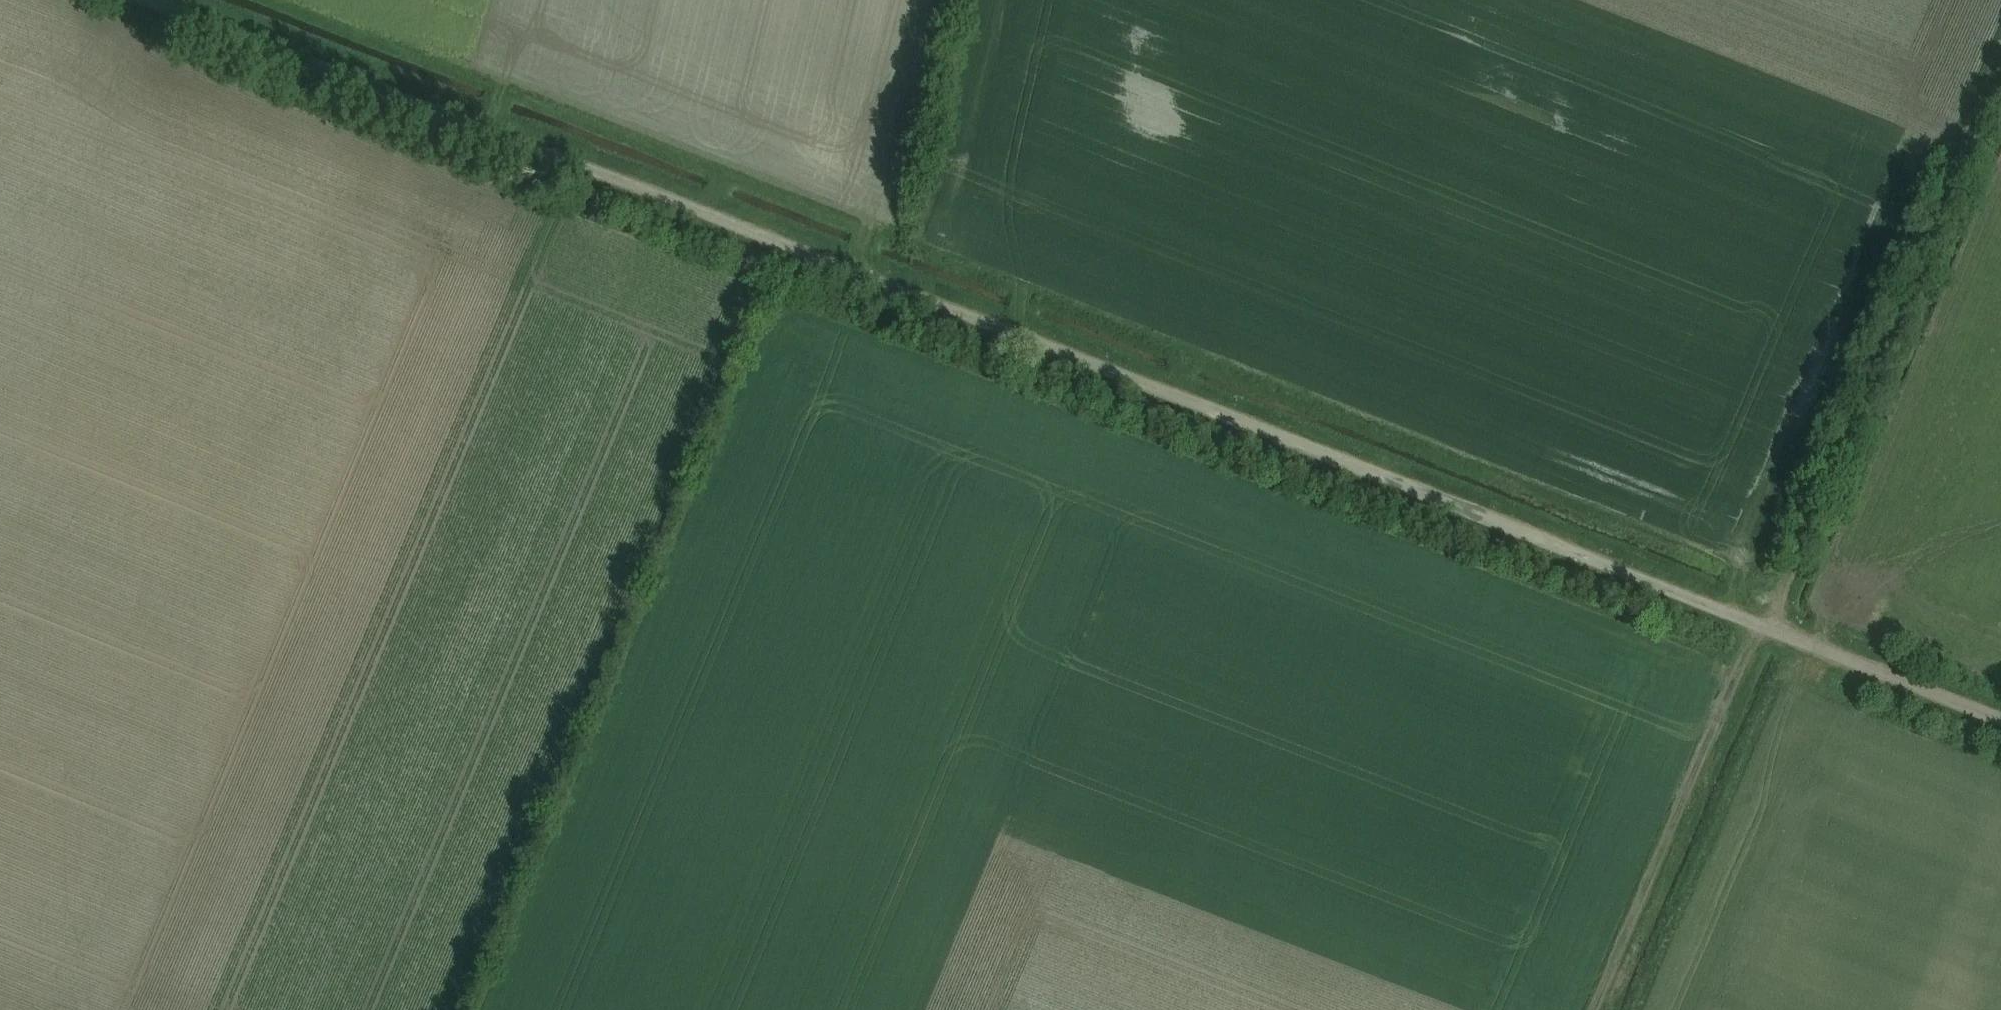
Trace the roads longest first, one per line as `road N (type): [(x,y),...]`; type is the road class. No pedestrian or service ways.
road 1 (unclassified): [(168,0),(2000,710)]
road 2 (track): [(1772,621),(1599,1009)]

